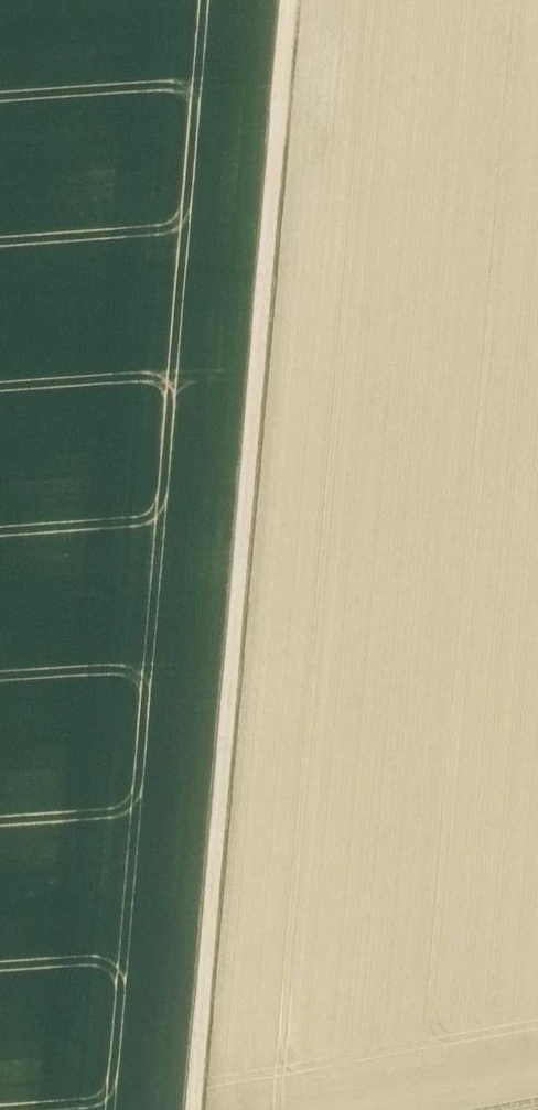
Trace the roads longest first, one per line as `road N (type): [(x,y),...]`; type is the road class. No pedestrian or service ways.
road 1 (track): [(194,1109),(288,0)]

